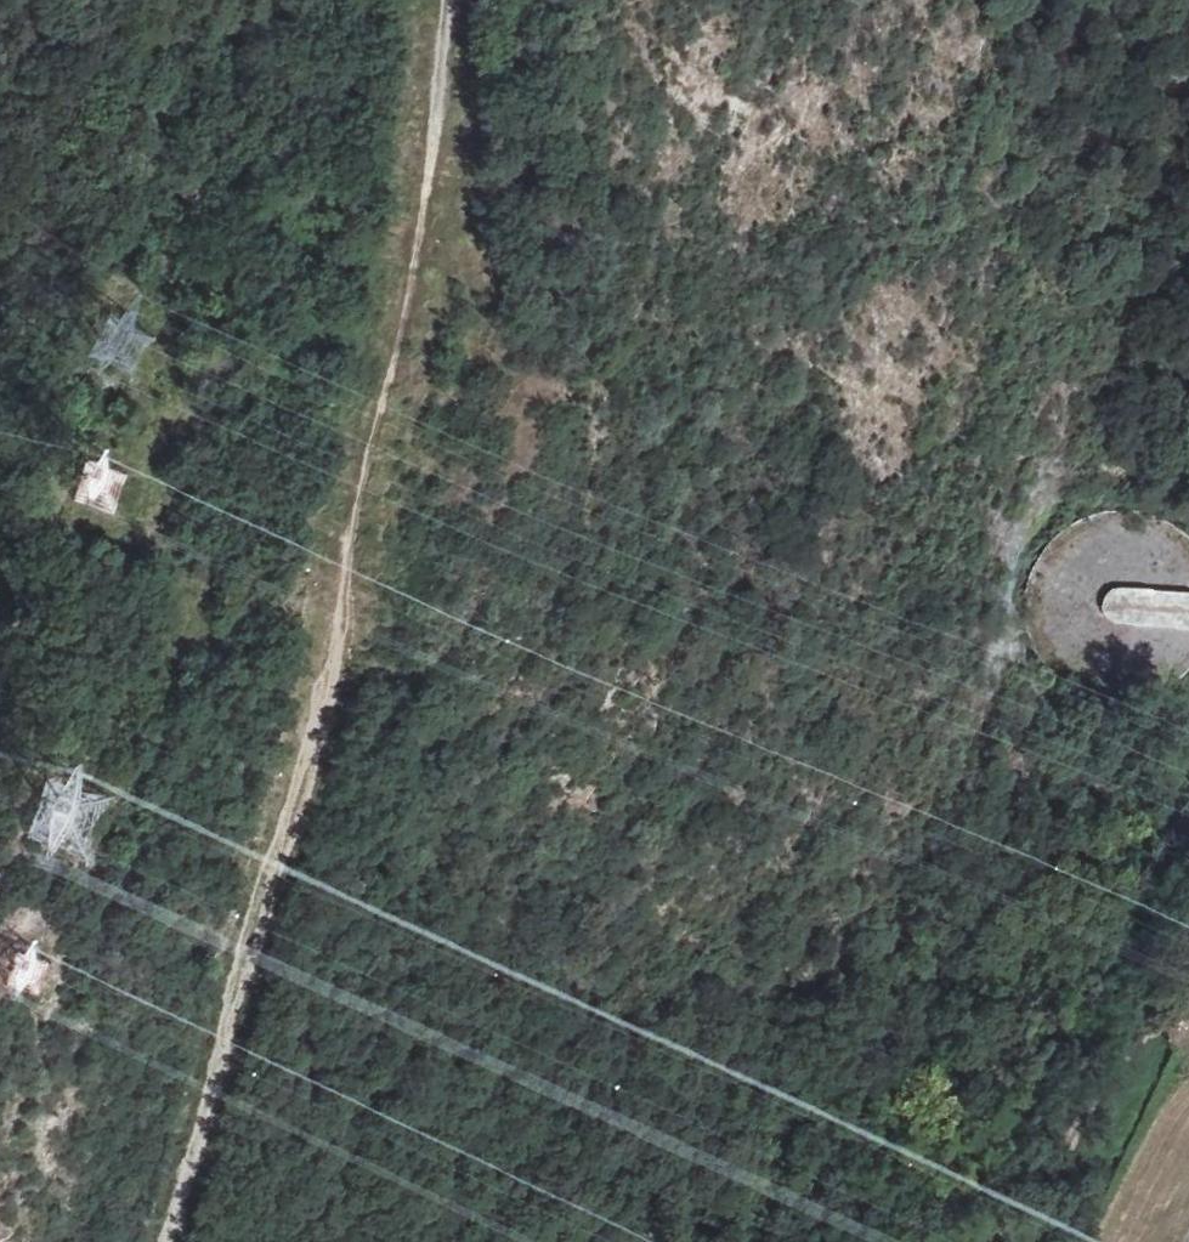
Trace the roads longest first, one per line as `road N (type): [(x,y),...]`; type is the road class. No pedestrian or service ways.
road 1 (track): [(447,0),(407,289),(309,770),(167,1241)]
road 2 (track): [(999,1241),(1145,1035),(1188,1013)]

